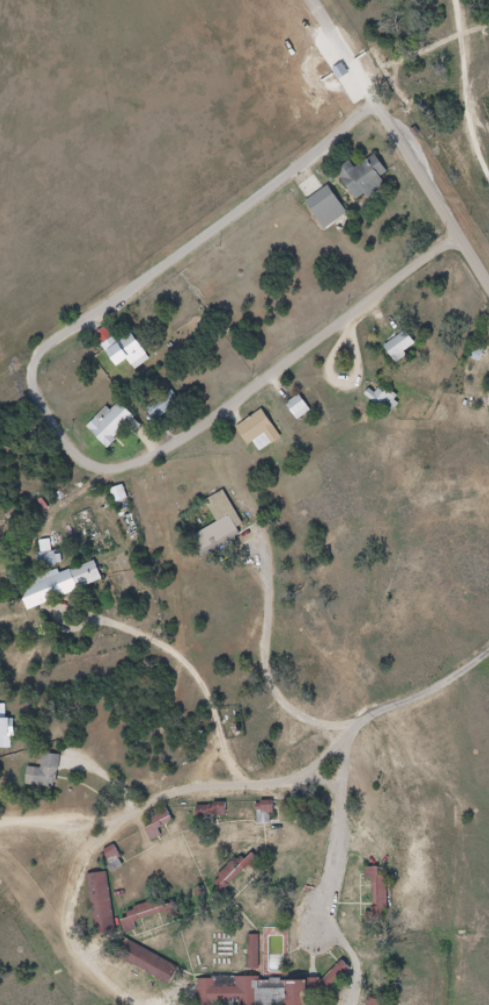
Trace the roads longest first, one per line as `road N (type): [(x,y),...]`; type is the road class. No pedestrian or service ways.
road 1 (residential): [(132,462),(99,460),(70,435),(38,380),(47,349),(279,184),(374,105)]
road 2 (residential): [(0,822),(117,820),(191,791),(282,786),(318,774),(364,719),(449,682),(488,651)]
road 3 (residential): [(132,462),(211,420),(457,241)]
road 4 (residential): [(130,1004),(78,966),(69,938),(75,824)]
road 5 (residential): [(488,276),(457,241),(374,105)]

